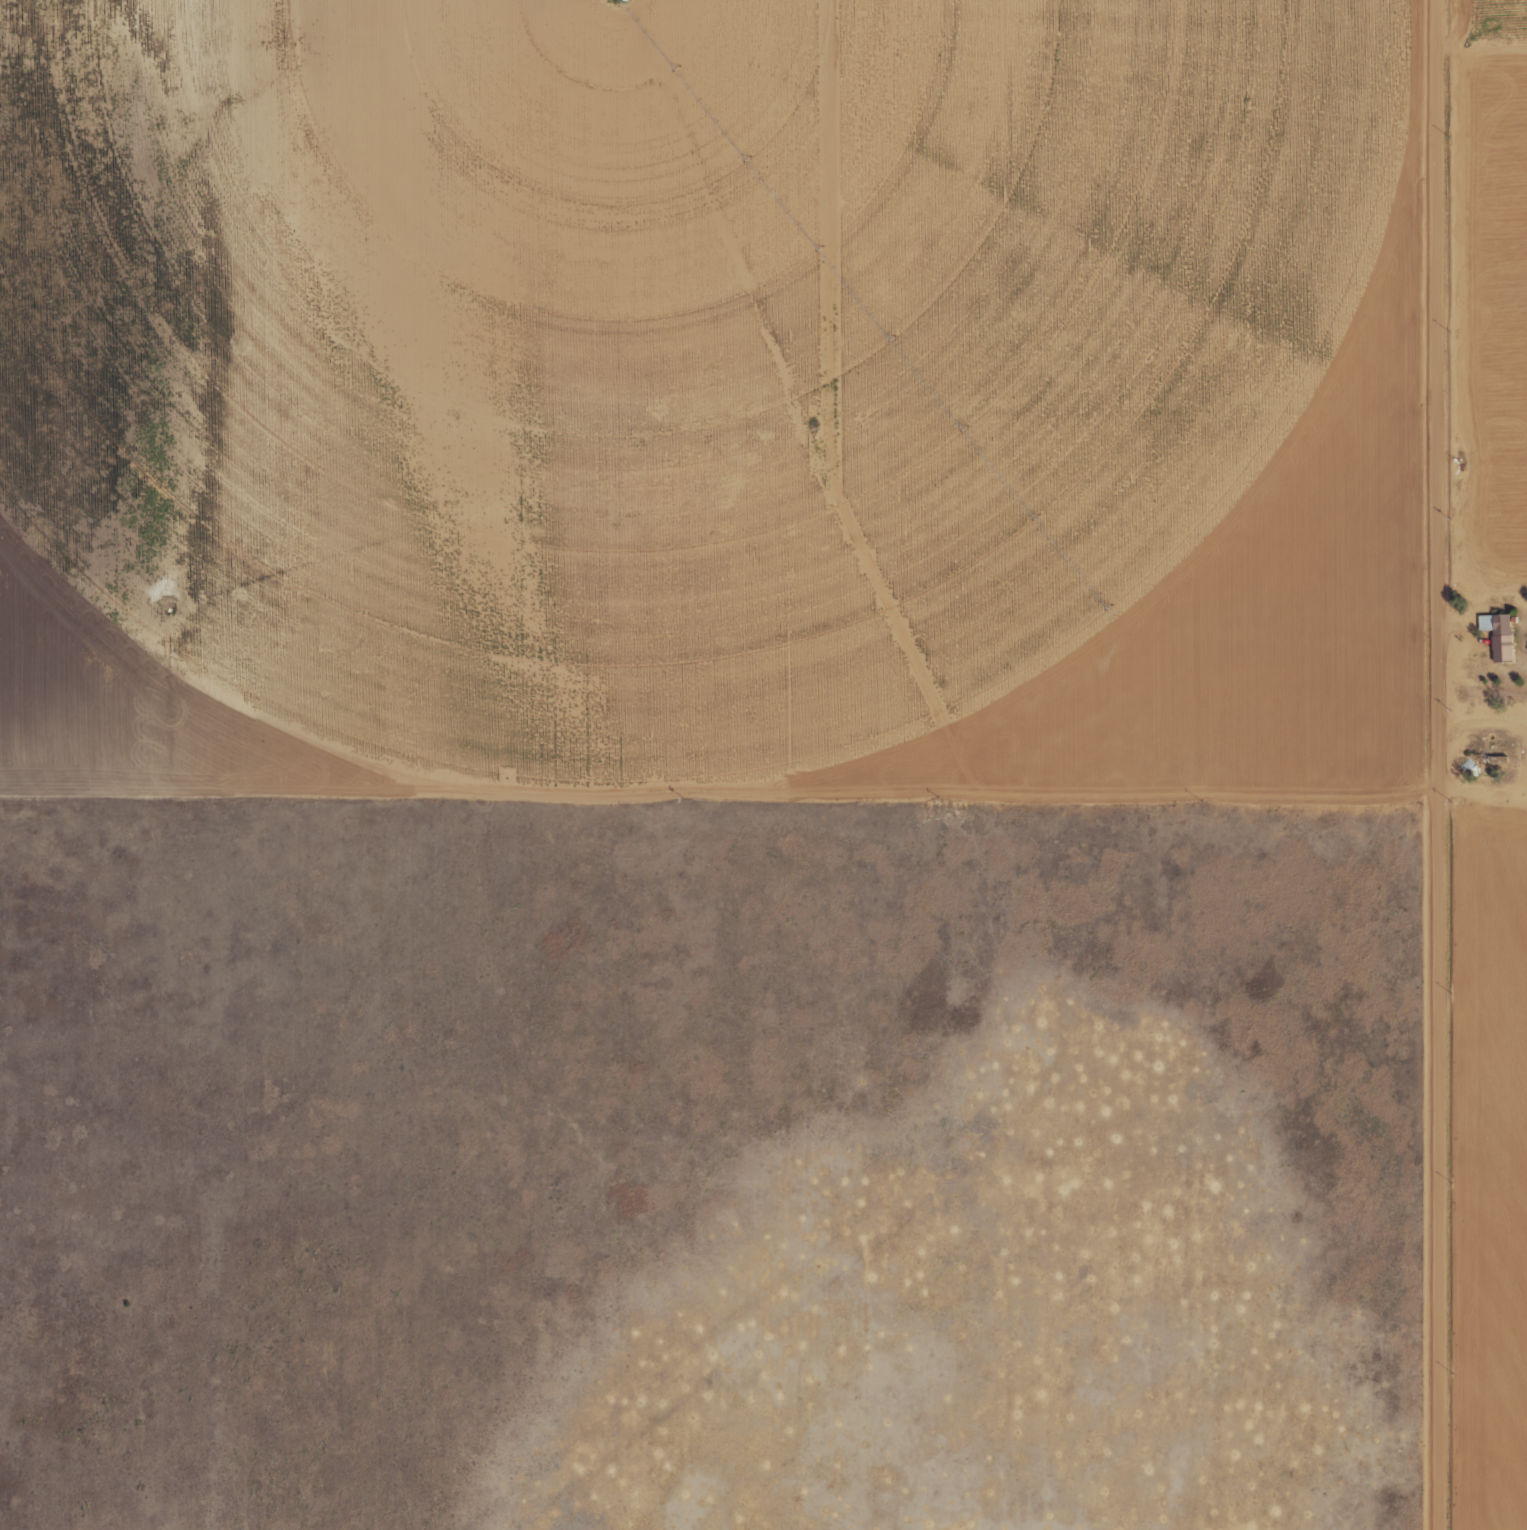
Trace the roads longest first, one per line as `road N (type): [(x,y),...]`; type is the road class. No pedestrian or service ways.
road 1 (residential): [(1457,1529),(1454,0)]

